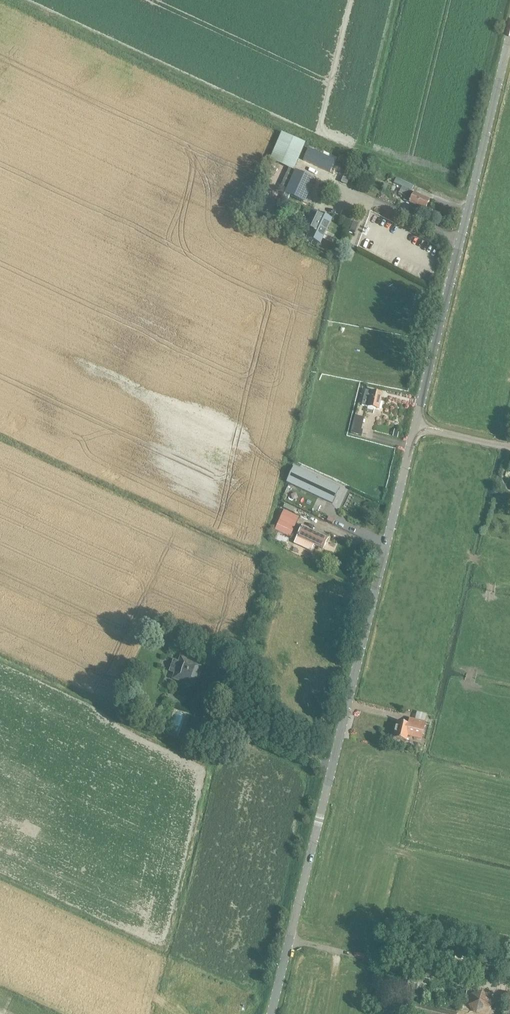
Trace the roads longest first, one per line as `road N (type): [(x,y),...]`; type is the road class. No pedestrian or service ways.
road 1 (unclassified): [(270,1013),(509,40)]
road 2 (track): [(509,987),(289,939)]

